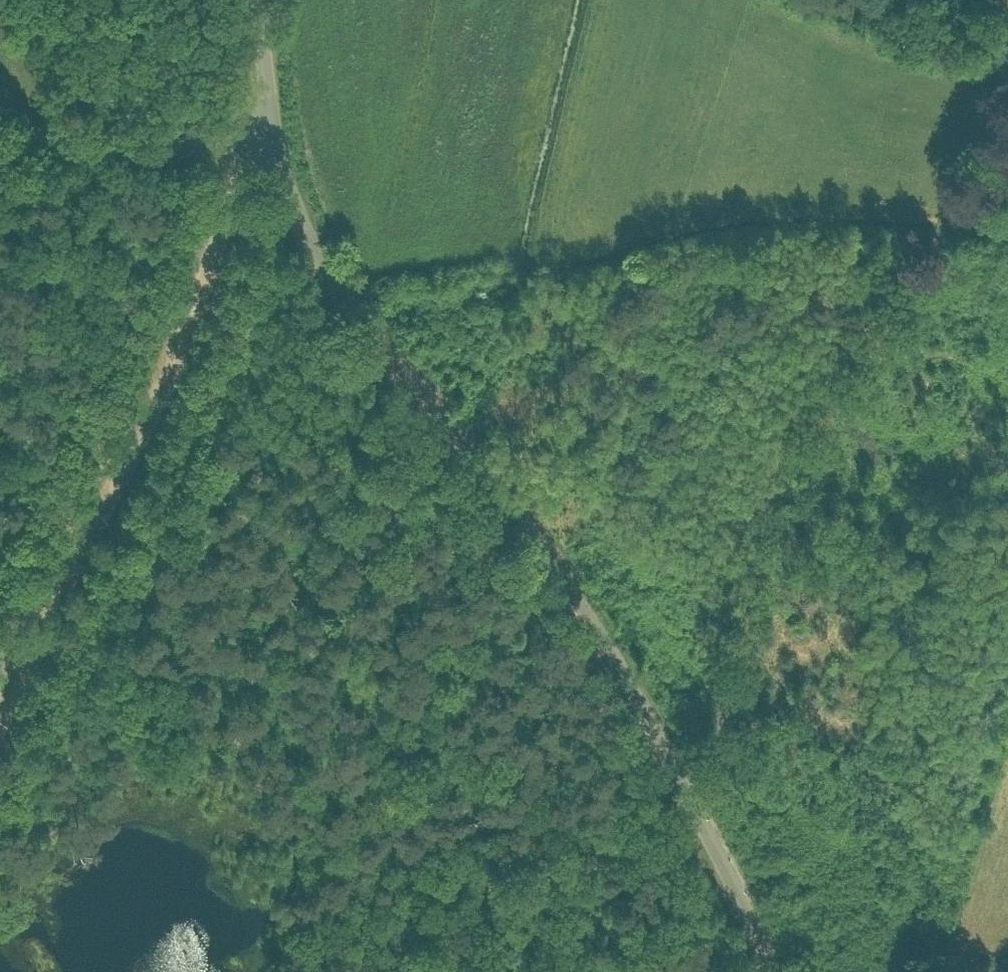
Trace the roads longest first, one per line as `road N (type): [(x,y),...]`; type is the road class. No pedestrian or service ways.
road 1 (unclassified): [(776,971),(667,755),(570,589),(321,262),(274,141)]
road 2 (track): [(39,618),(170,345),(254,143)]
road 3 (unclassified): [(0,133),(274,141)]
road 4 (unclassified): [(274,141),(257,0)]

